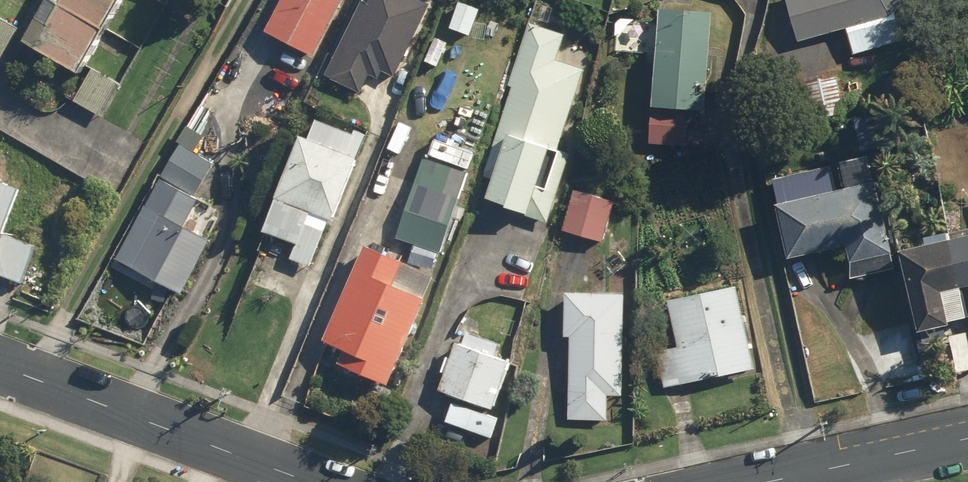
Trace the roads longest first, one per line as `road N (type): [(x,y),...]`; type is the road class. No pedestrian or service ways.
road 1 (residential): [(313,481),(0,366)]
road 2 (residential): [(967,436),(754,481)]

